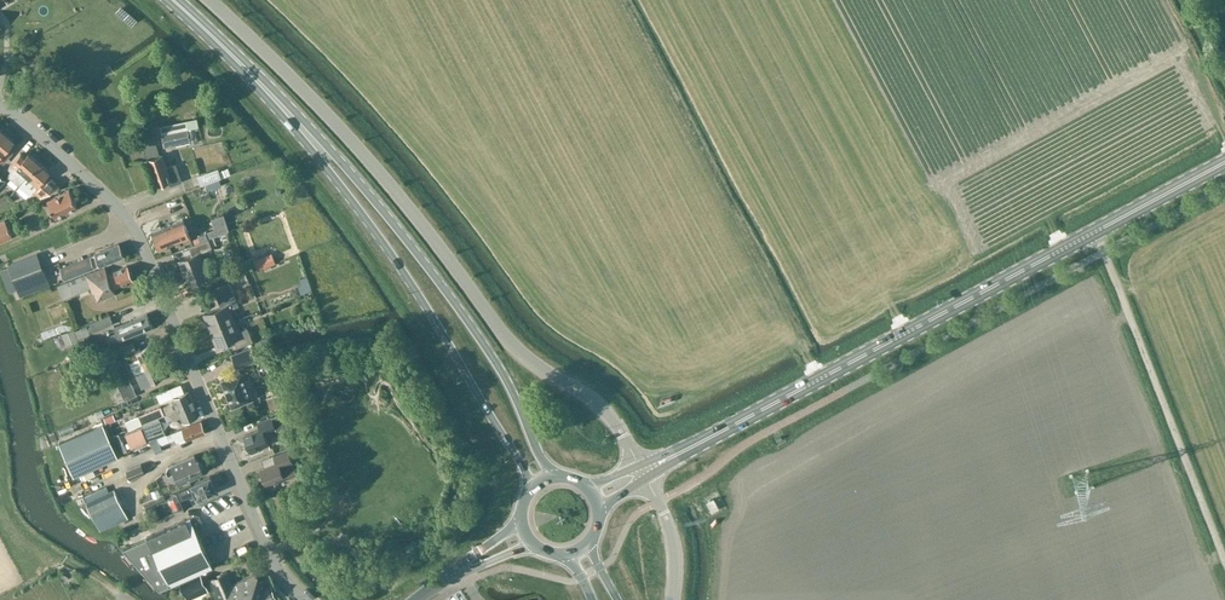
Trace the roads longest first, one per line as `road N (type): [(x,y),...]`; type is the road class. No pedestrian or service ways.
road 1 (unclassified): [(640,466),(614,418),(512,344),(338,126),(210,0)]
road 2 (tertiary): [(675,454),(1224,159)]
road 3 (residential): [(301,599),(260,534),(130,227),(0,105)]
road 4 (primary): [(555,478),(502,373),(454,303),(324,142),(288,113)]
road 5 (primary): [(288,113),(433,319),(536,486)]
road 6 (track): [(0,457),(13,520),(117,592)]
road 7 (primary): [(288,113),(175,0)]
road 8 (unclassified): [(674,599),(674,538),(645,477)]

